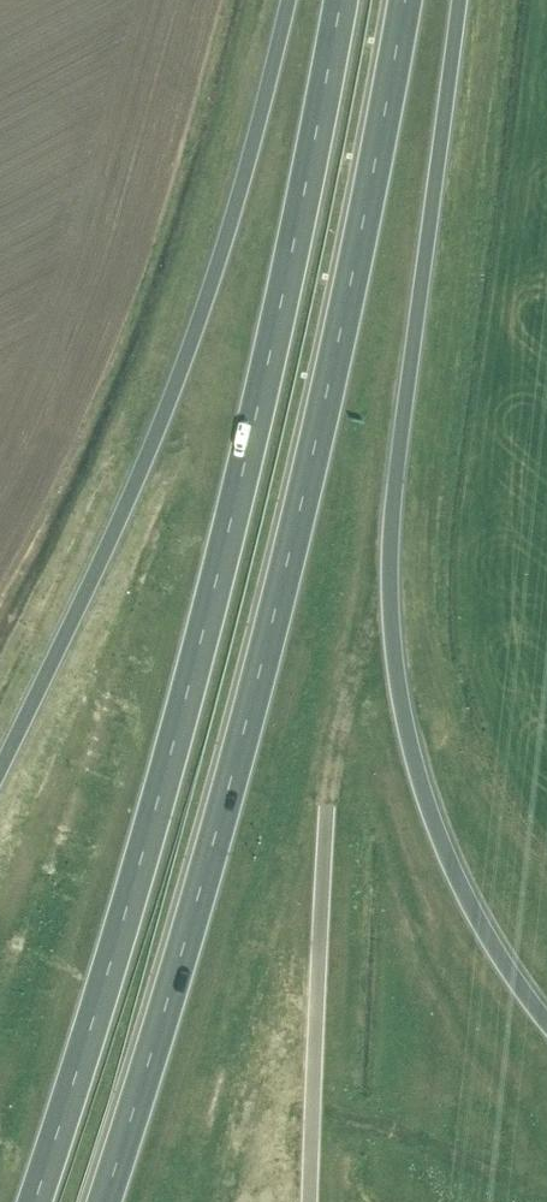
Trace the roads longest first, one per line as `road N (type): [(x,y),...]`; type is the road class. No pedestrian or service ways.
road 1 (trunk): [(341,0),(243,477),(180,722),(35,1201)]
road 2 (trunk): [(104,1201),(260,671),(377,165),(406,0)]
road 3 (trunk): [(546,1015),(477,913),(441,841),(404,722),(387,587),(393,491),(458,0)]
road 4 (trunk): [(290,0),(258,137),(168,406),(0,770)]

